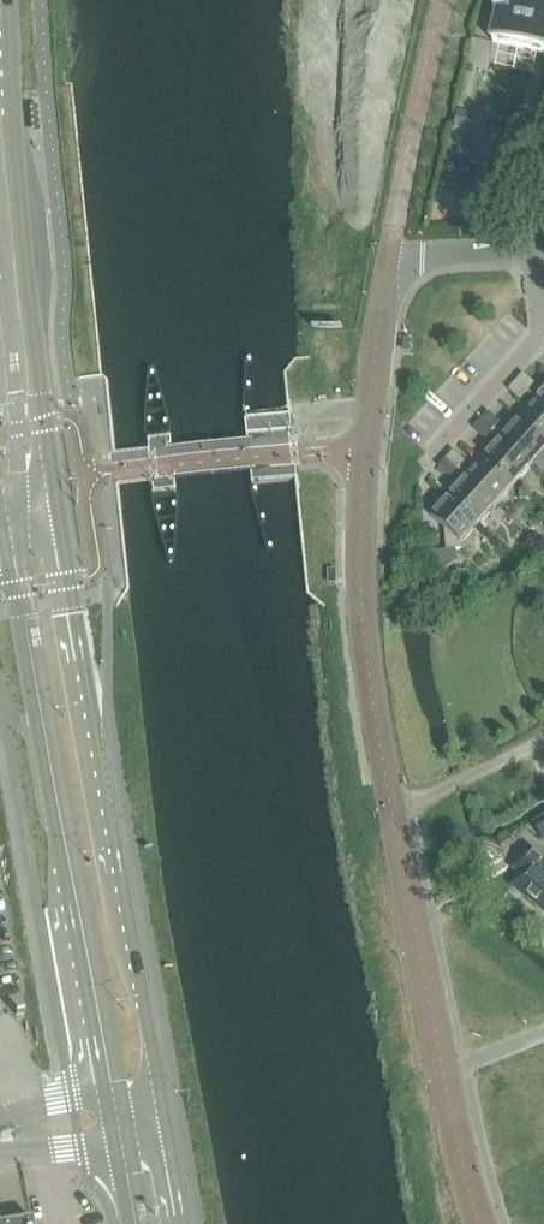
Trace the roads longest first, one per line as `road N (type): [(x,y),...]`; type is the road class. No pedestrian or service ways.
road 1 (unclassified): [(480,1223),(414,925),(367,651),(360,574),(366,448),(389,263)]
road 2 (secondary): [(165,1108),(108,819),(60,499)]
road 3 (secondary): [(4,539),(116,1116)]
road 4 (secondary): [(60,499),(12,0)]
road 5 (residential): [(433,453),(543,330)]
road 6 (residential): [(389,263),(535,243)]

